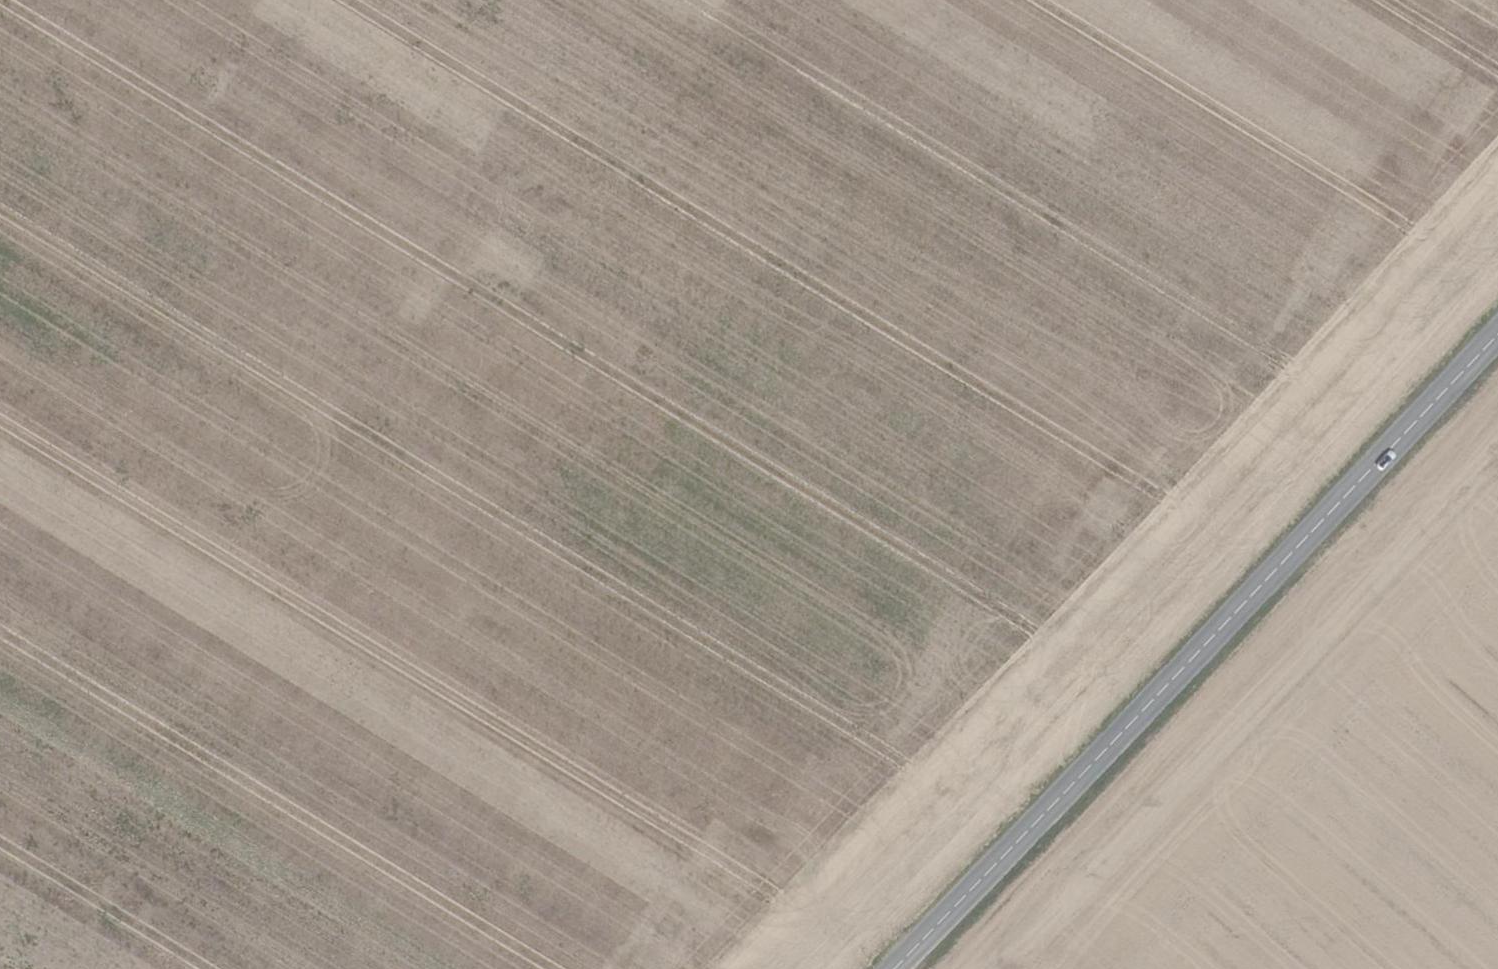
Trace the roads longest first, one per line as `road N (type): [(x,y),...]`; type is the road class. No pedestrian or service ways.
road 1 (tertiary): [(902,968),(1497,346)]

